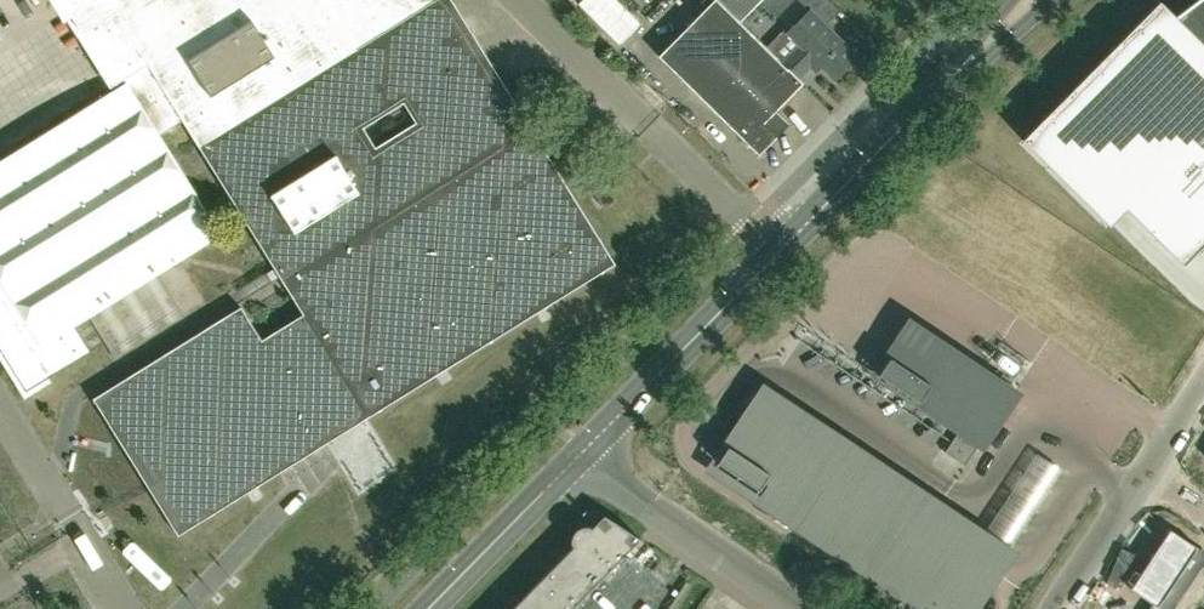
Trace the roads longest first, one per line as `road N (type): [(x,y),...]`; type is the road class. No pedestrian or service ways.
road 1 (secondary): [(580,455),(1026,0)]
road 2 (residential): [(810,608),(580,455)]
road 3 (secondary): [(428,608),(580,455)]
road 4 (residential): [(1056,608),(1146,476)]

